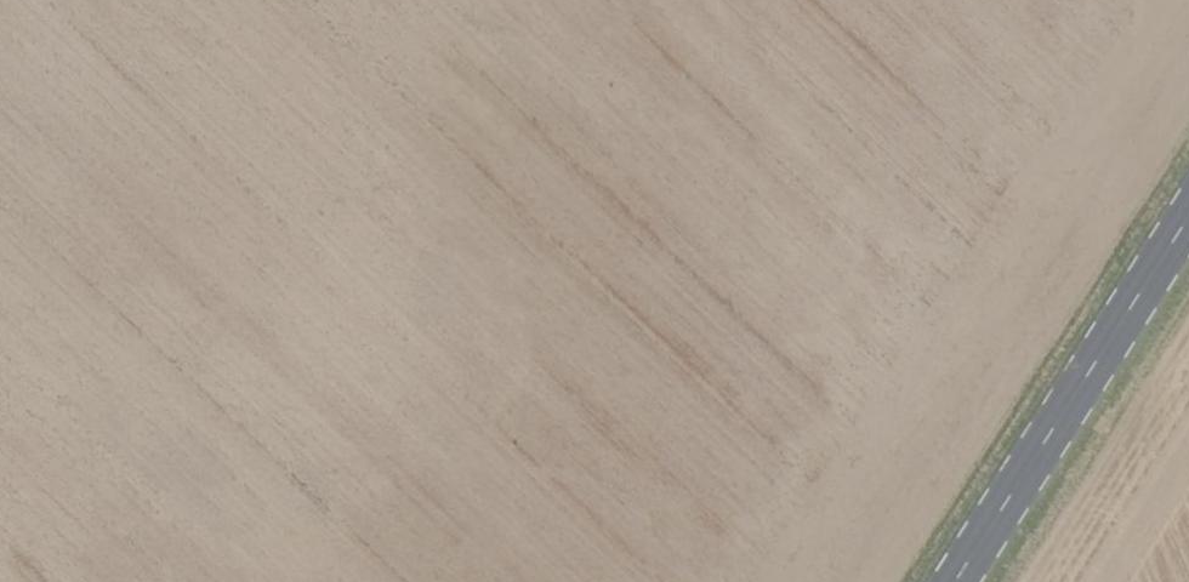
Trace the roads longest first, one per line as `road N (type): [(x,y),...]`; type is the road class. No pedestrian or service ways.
road 1 (primary): [(1188,228),(960,581)]

